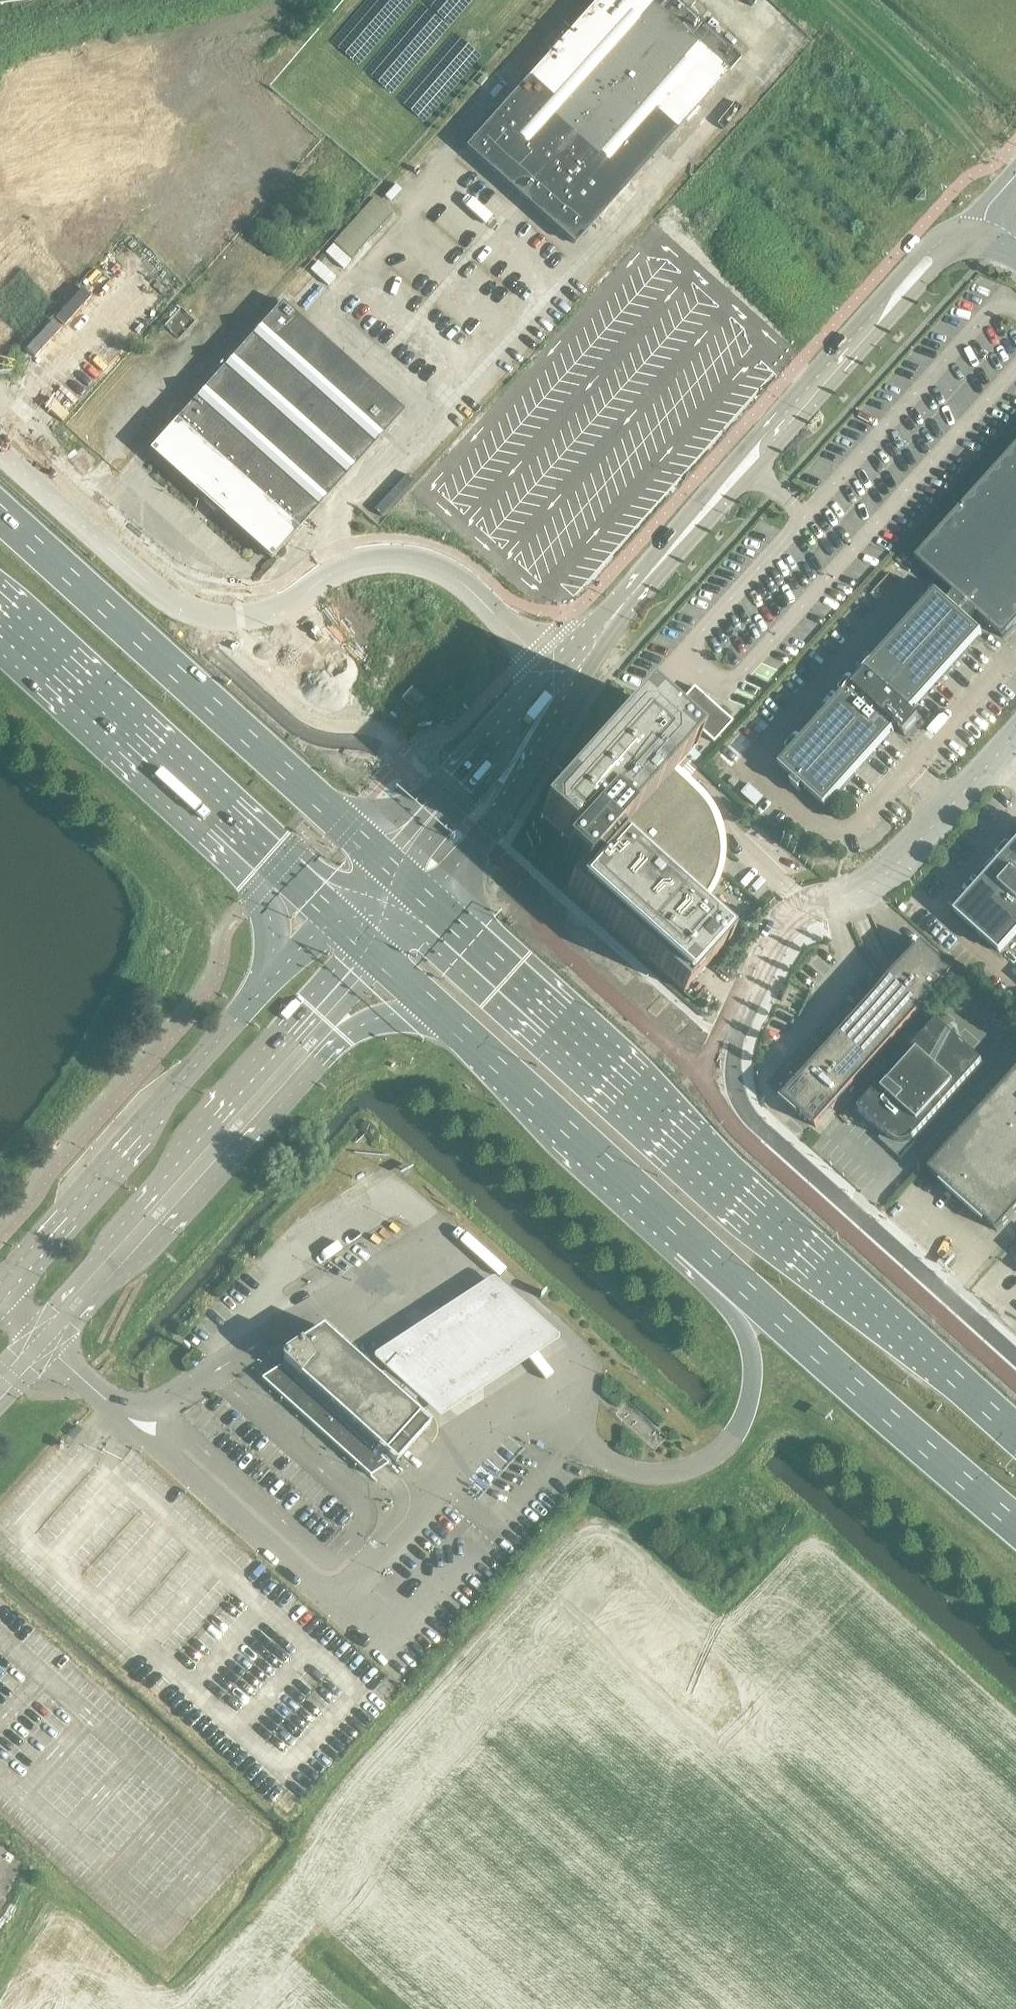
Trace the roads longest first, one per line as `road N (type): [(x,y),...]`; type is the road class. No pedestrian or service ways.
road 1 (unclassified): [(1015,1356),(762,1129),(738,1099),(731,1058),(775,935),(806,907),(884,879),(1015,735)]
road 2 (trunk): [(1015,1428),(426,898)]
road 3 (trunk): [(453,1022),(1015,1523)]
road 4 (unclassified): [(565,678),(469,588),(405,558),(340,567),(278,608),(245,615),(189,605),(0,435)]
road 5 (tertiary): [(565,678),(944,248),(978,238)]
road 6 (trunk): [(385,861),(0,510)]
road 7 (tertiary): [(0,1389),(285,1062)]
road 8 (tertiary): [(264,986),(0,1285)]
road 9 (trunk): [(0,613),(236,834)]
road 10 (tertiary): [(426,898),(513,794),(553,691)]
road 11 (tertiary): [(553,691),(385,861)]
road 12 (track): [(1006,152),(837,0)]
road 13 (trunk): [(285,1062),(388,1015),(453,1022)]
road 14 (trunk): [(236,834),(271,925),(264,986)]
road 15 (tertiary): [(285,1062),(373,953)]
road 16 (trunk): [(236,834),(332,915)]

